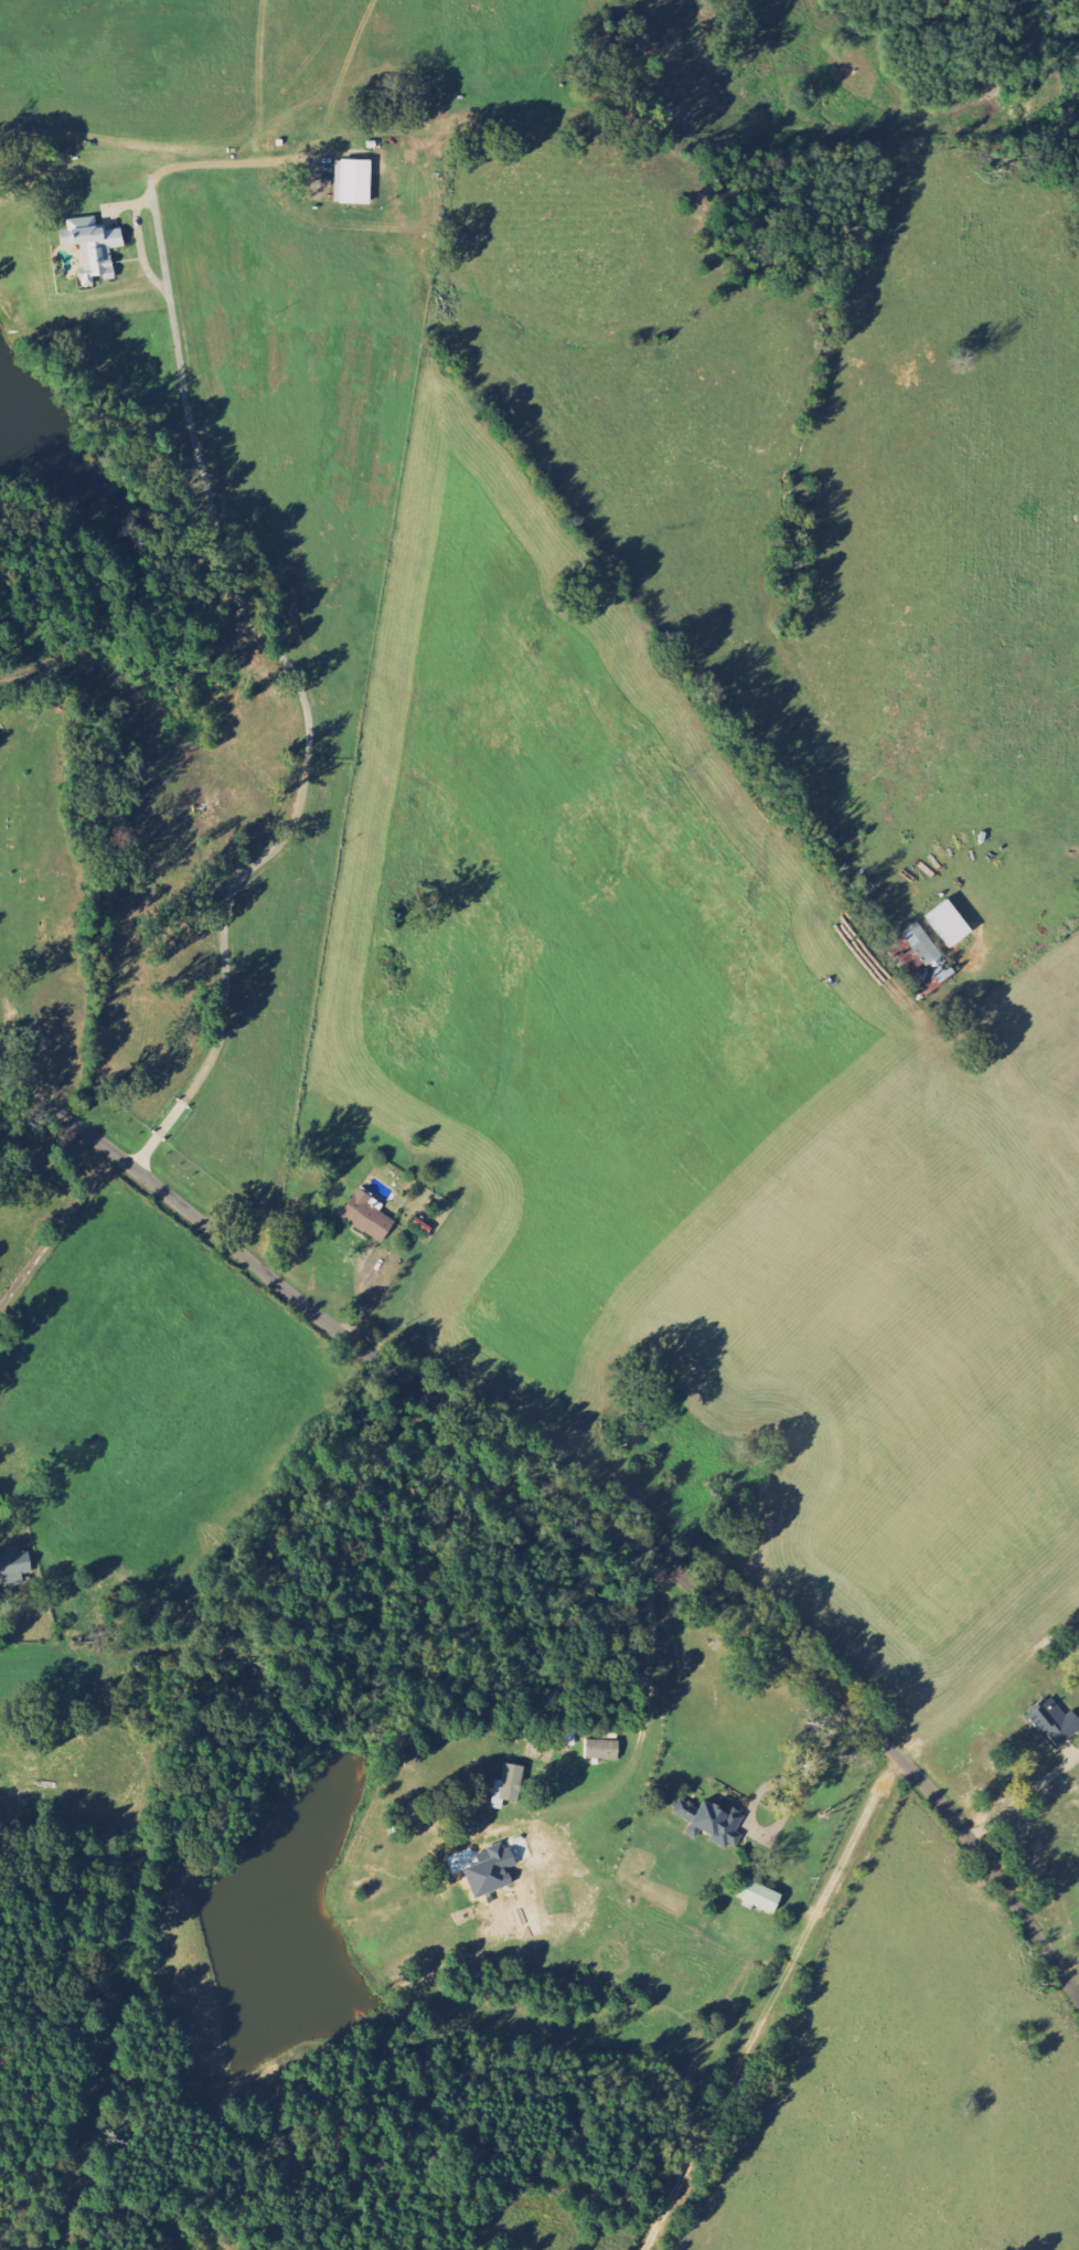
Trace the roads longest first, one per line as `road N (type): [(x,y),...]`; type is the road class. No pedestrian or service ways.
road 1 (residential): [(1078,1999),(1039,1921),(829,1675),(110,1148),(0,1076)]

